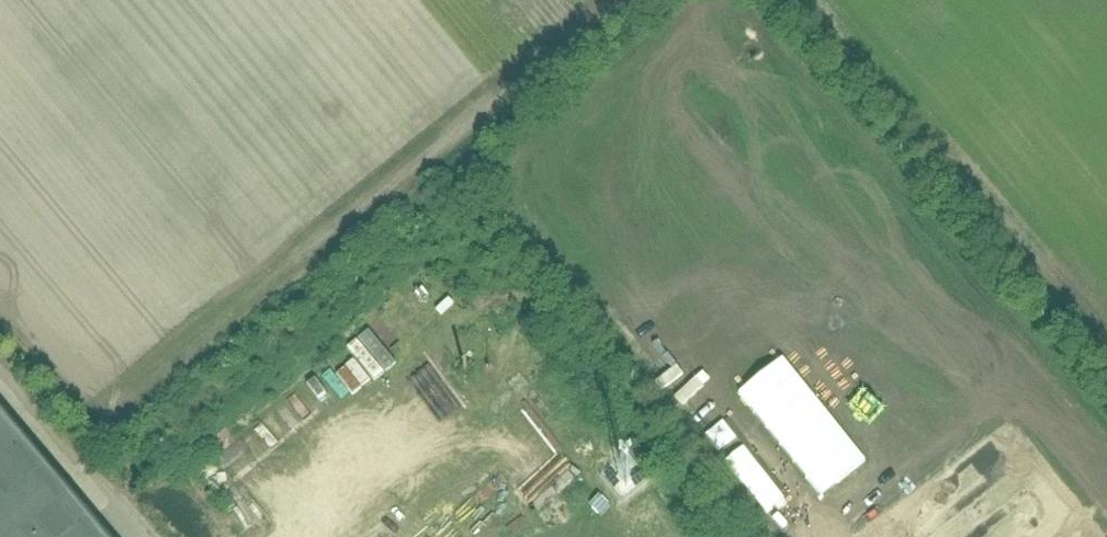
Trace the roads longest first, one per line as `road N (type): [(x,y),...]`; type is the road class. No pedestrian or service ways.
road 1 (track): [(613,0),(244,304)]

